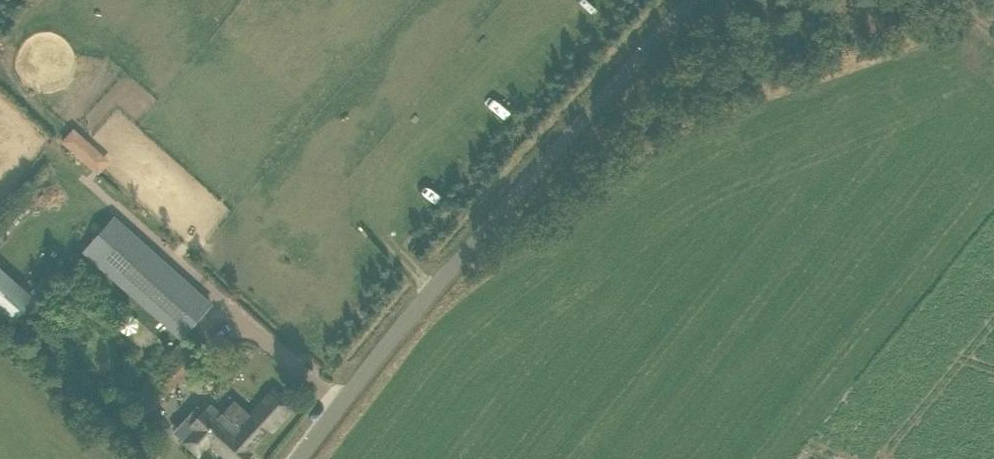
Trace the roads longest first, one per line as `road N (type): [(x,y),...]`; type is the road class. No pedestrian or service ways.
road 1 (unclassified): [(301,458),(686,0)]

